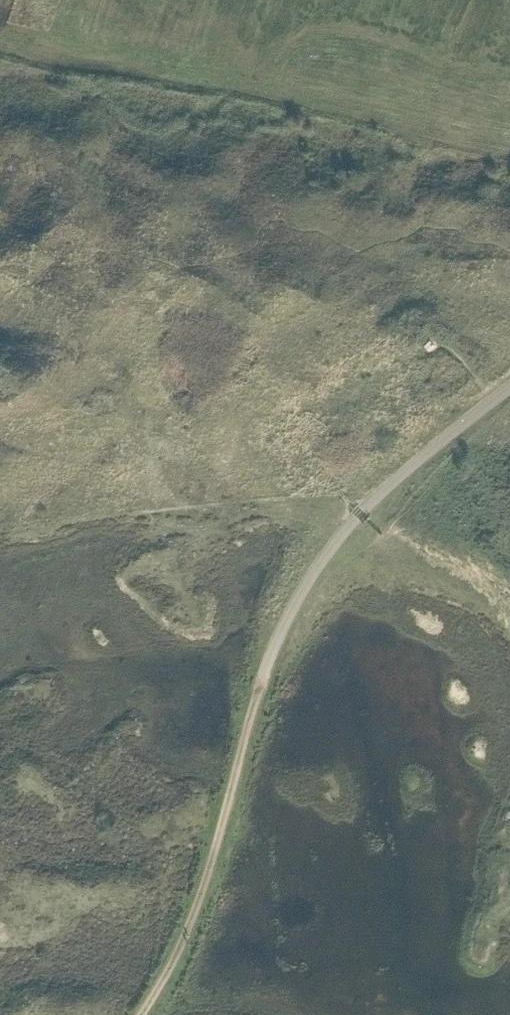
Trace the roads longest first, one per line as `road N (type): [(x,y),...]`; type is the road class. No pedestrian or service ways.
road 1 (track): [(509,390),(357,513),(315,569),(274,647),(190,926),(141,1014)]

